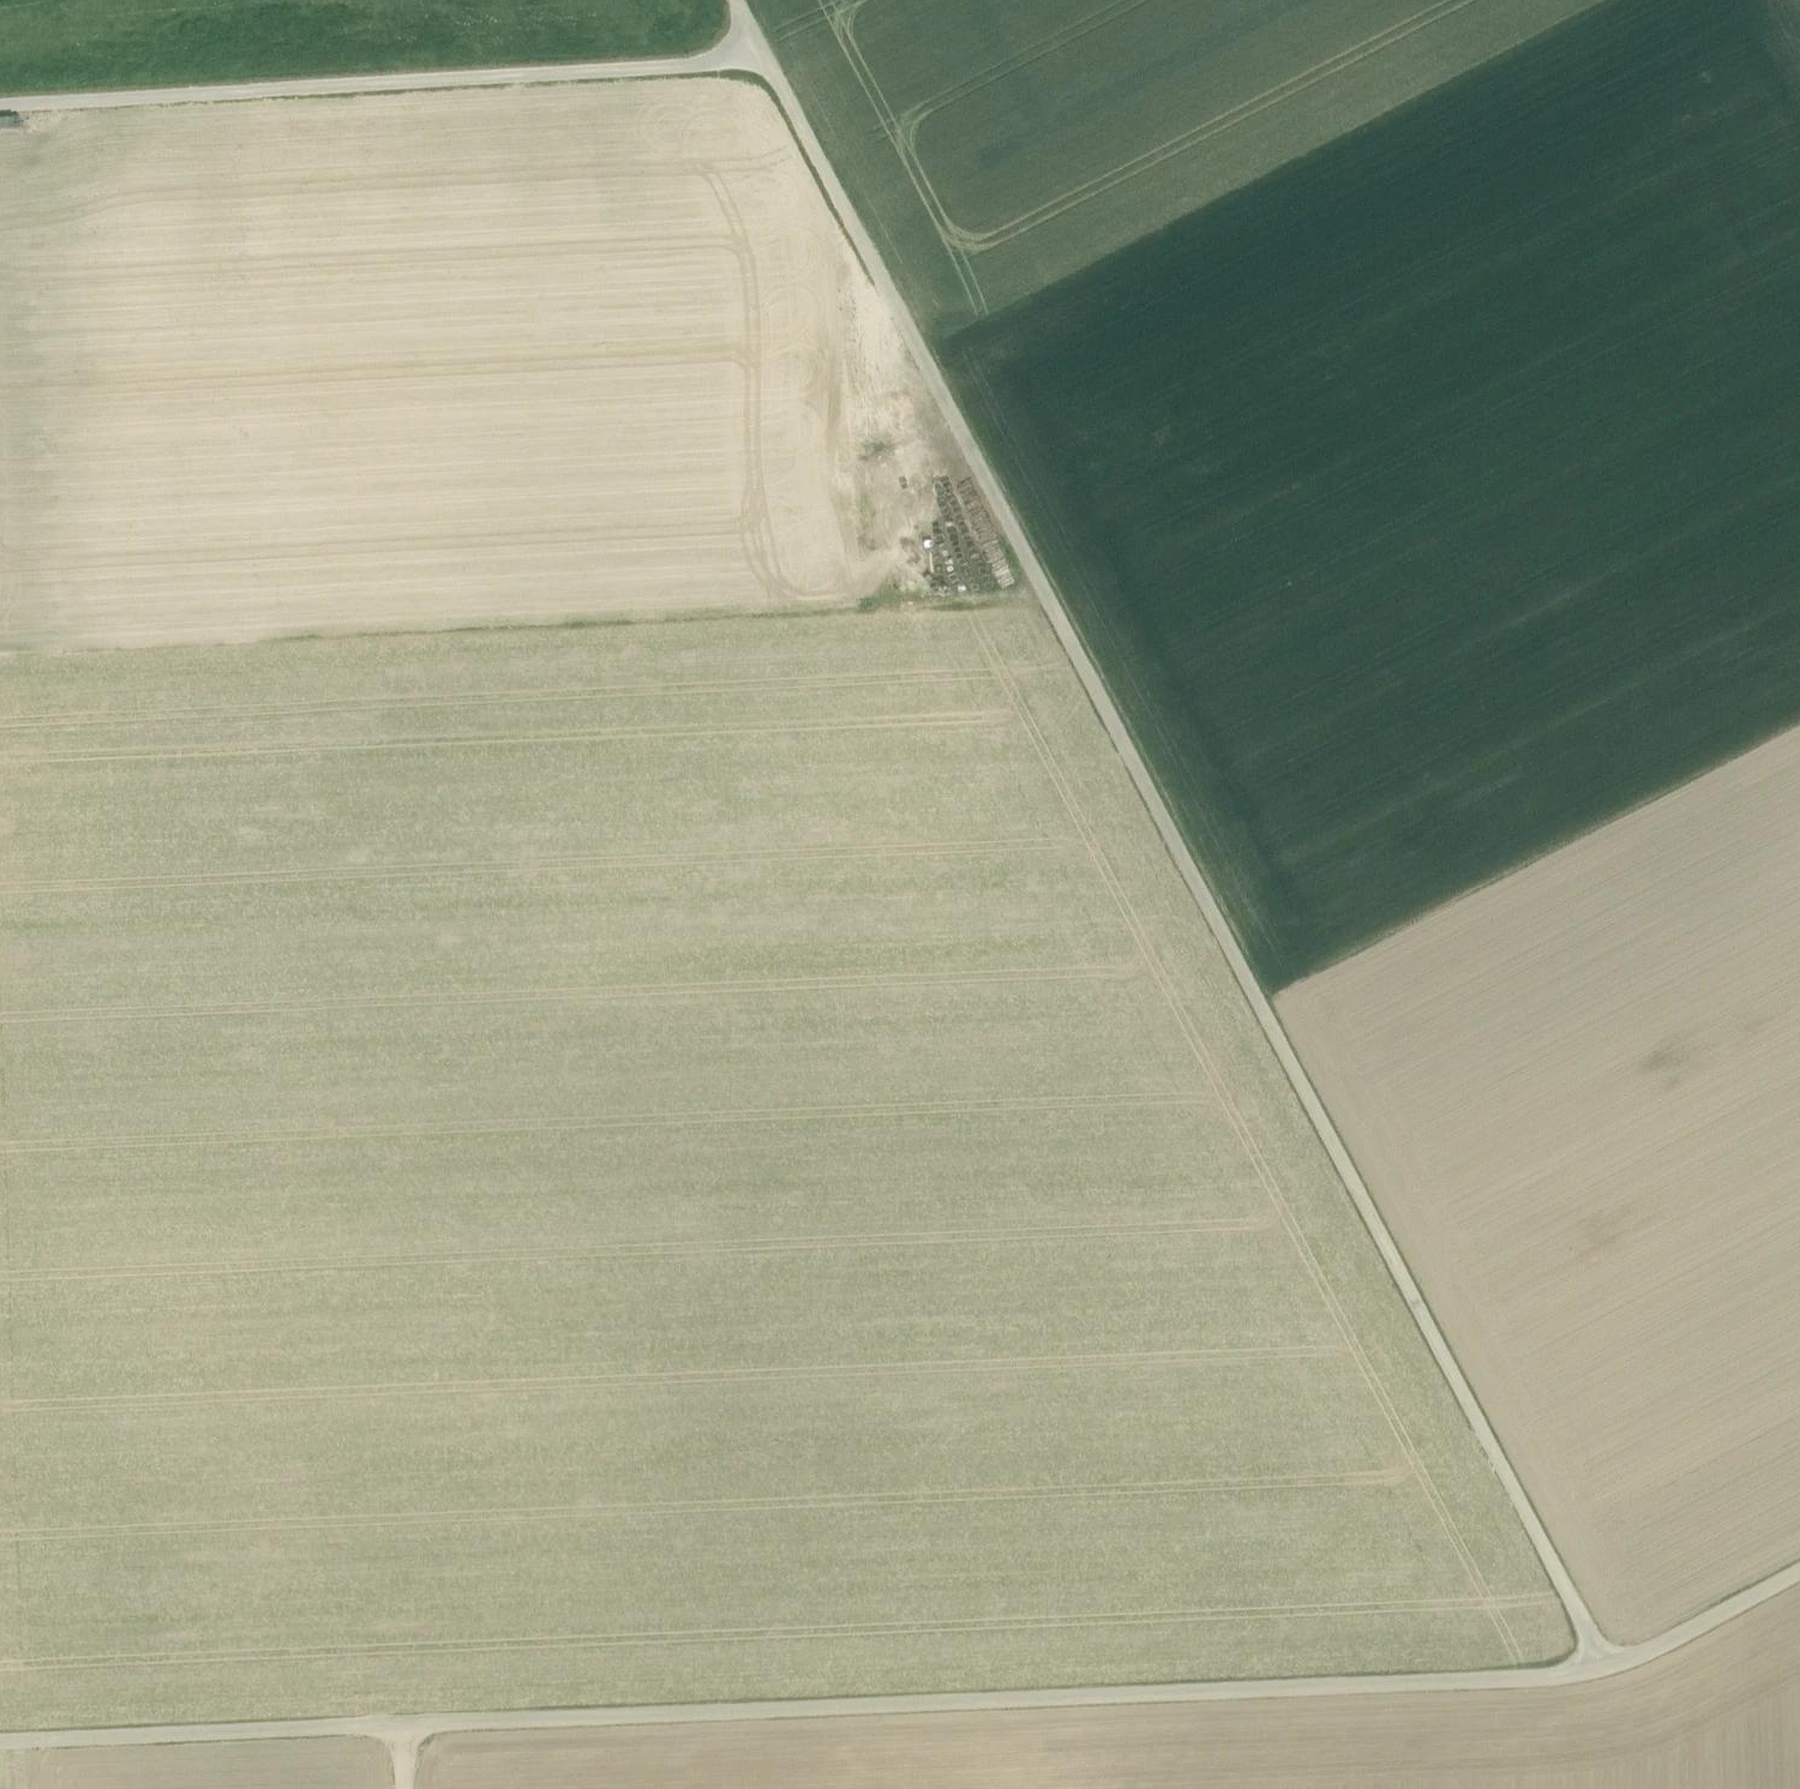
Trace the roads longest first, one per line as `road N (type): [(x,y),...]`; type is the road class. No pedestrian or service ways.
road 1 (track): [(1608,1666),(736,0)]
road 2 (track): [(399,1723),(1556,1676),(1645,1651),(1799,1569)]
road 3 (track): [(759,45),(715,62),(0,105)]
road 4 (track): [(0,1744),(399,1723)]

